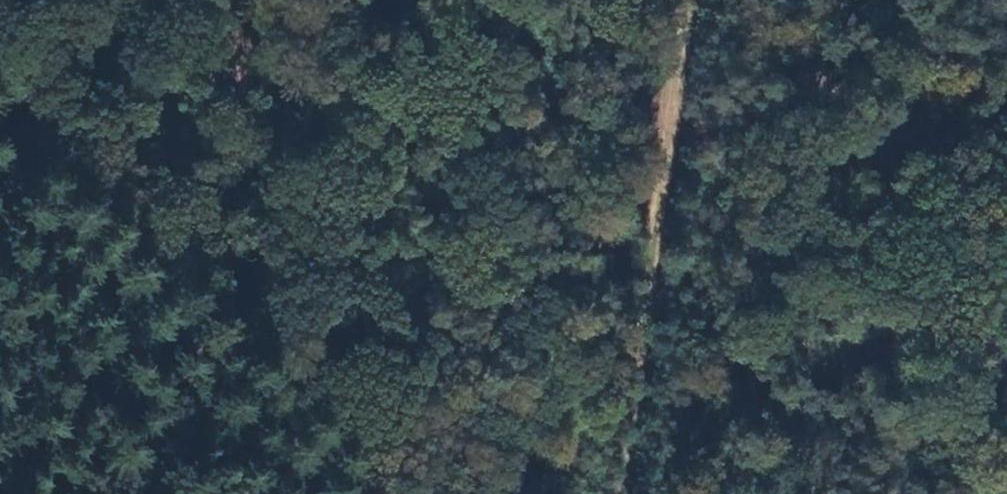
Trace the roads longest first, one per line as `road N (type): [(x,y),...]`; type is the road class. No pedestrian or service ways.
road 1 (track): [(0,136),(351,493)]
road 2 (track): [(619,493),(688,0)]
road 3 (track): [(46,183),(240,0)]

